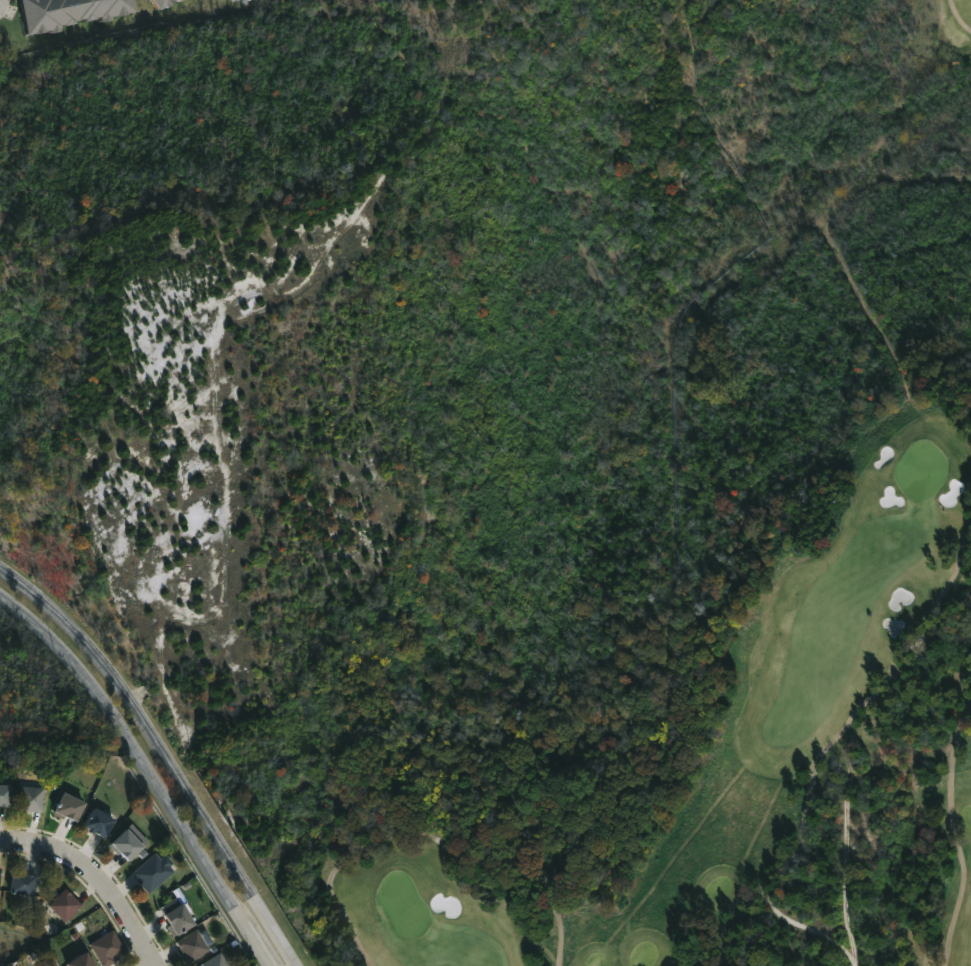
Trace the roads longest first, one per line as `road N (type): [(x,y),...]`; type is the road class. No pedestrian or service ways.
road 1 (tertiary): [(297,965),(122,667),(54,592),(0,553)]
road 2 (tertiary): [(0,593),(48,629),(109,697),(273,965)]
road 3 (residential): [(0,846),(65,857),(85,869),(107,889),(155,965)]

